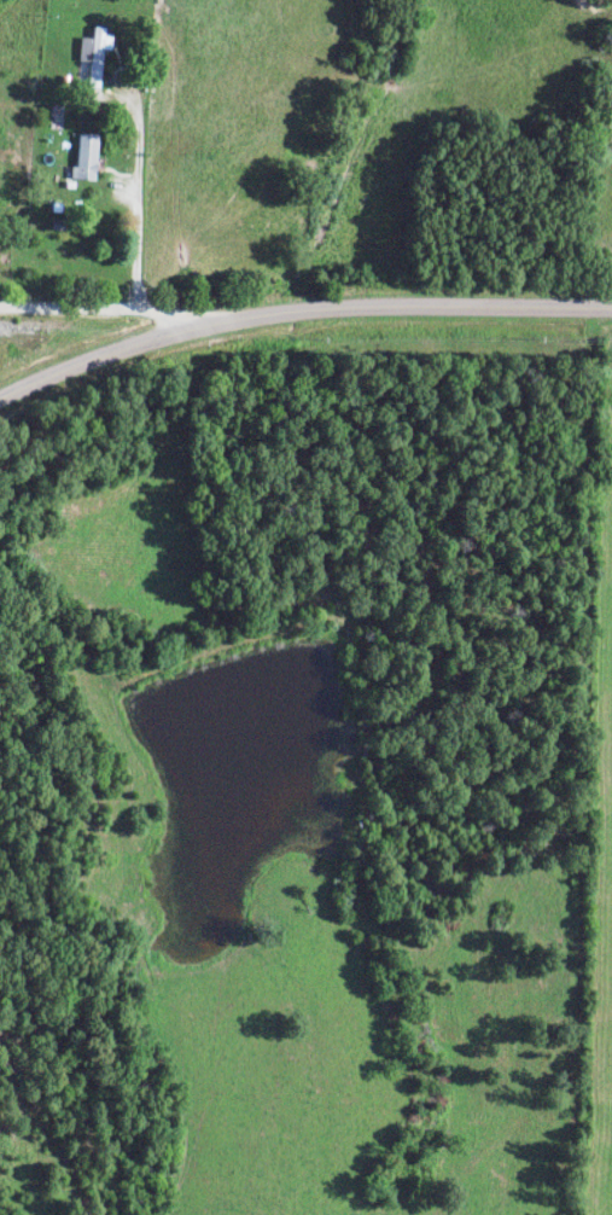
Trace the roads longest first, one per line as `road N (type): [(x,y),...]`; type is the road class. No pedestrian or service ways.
road 1 (secondary): [(0,395),(204,319),(368,304),(611,311)]
road 2 (residential): [(204,319),(0,313)]

